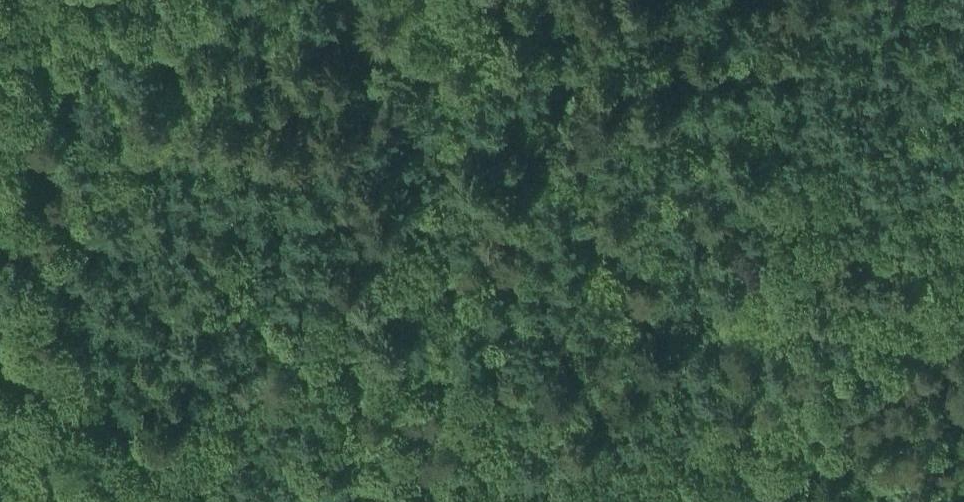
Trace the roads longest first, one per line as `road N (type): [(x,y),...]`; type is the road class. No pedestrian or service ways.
road 1 (track): [(711,501),(839,420),(963,319)]
road 2 (track): [(0,267),(83,345),(175,501)]

